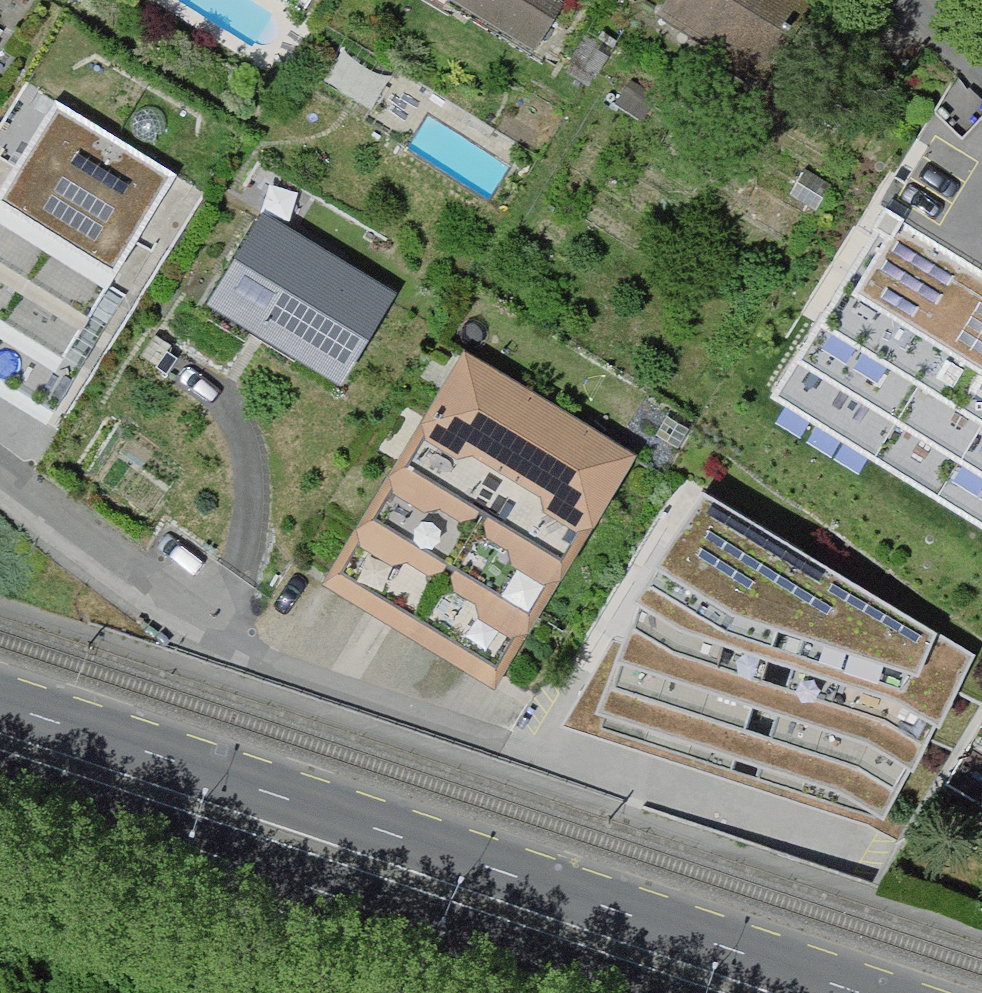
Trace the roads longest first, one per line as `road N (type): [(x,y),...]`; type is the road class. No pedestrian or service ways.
road 1 (residential): [(0,479),(221,644),(853,851)]
road 2 (primary): [(875,992),(0,697)]
road 3 (primary): [(0,780),(622,992)]

